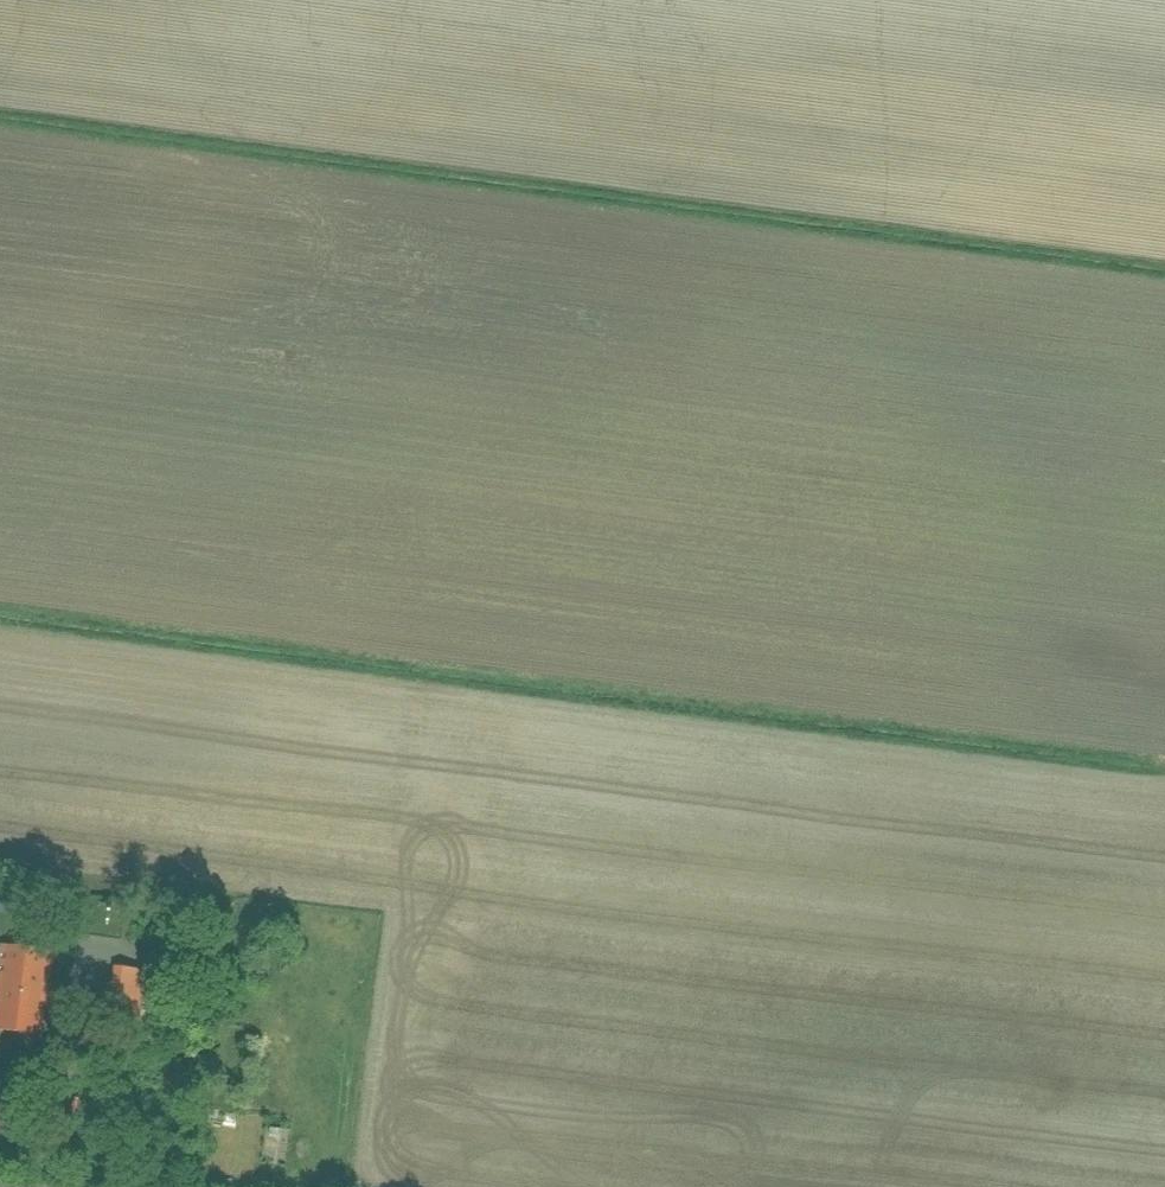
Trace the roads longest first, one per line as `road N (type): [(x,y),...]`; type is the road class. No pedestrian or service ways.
road 1 (track): [(0,1160),(30,1164),(62,1125),(87,1053),(87,1022)]

